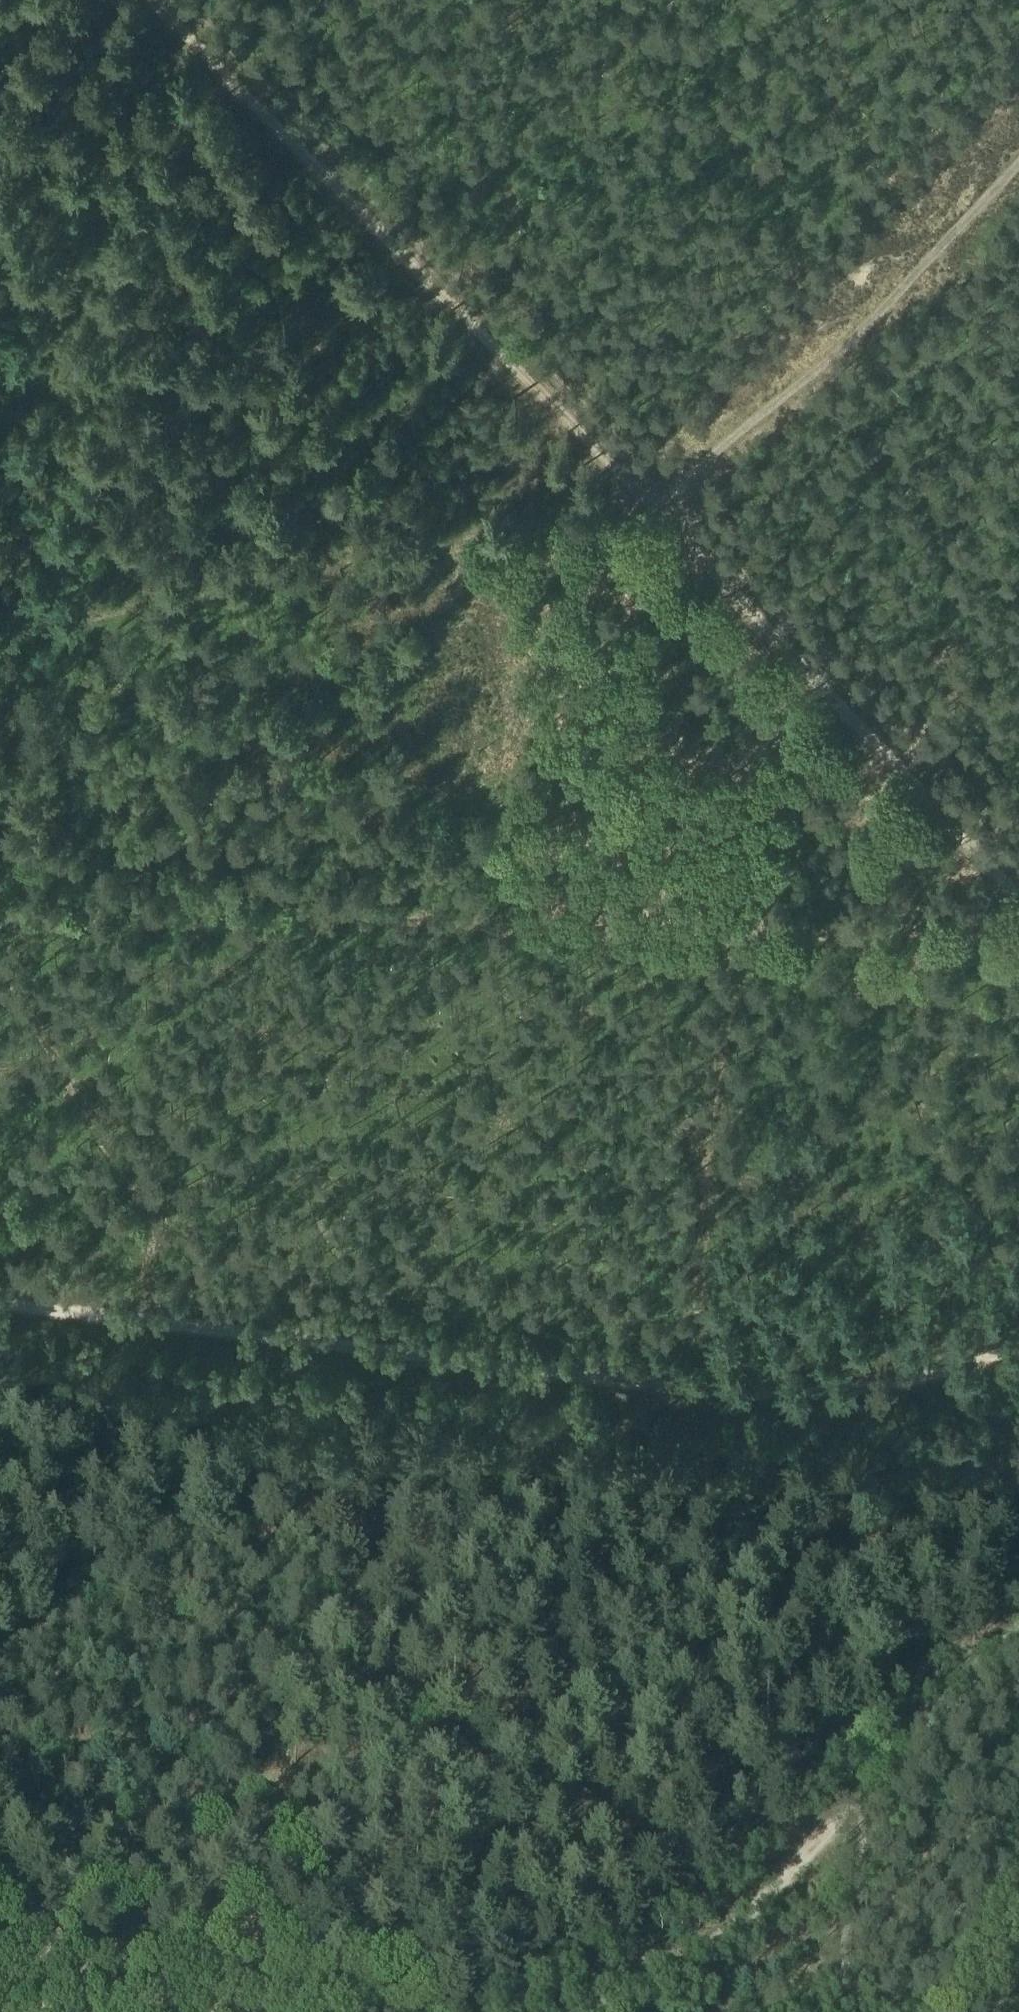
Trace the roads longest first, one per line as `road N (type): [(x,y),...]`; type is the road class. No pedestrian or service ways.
road 1 (track): [(0,1307),(768,1397),(877,1390),(1018,1346)]
road 2 (track): [(657,512),(154,0)]
road 3 (track): [(562,2011),(722,1933),(1018,1611)]
road 4 (track): [(1018,900),(657,512)]
road 5 (track): [(1018,159),(853,338),(721,444),(657,512)]
road 6 (track): [(0,1950),(312,2011)]
road 7 (track): [(943,2011),(1018,1882)]

